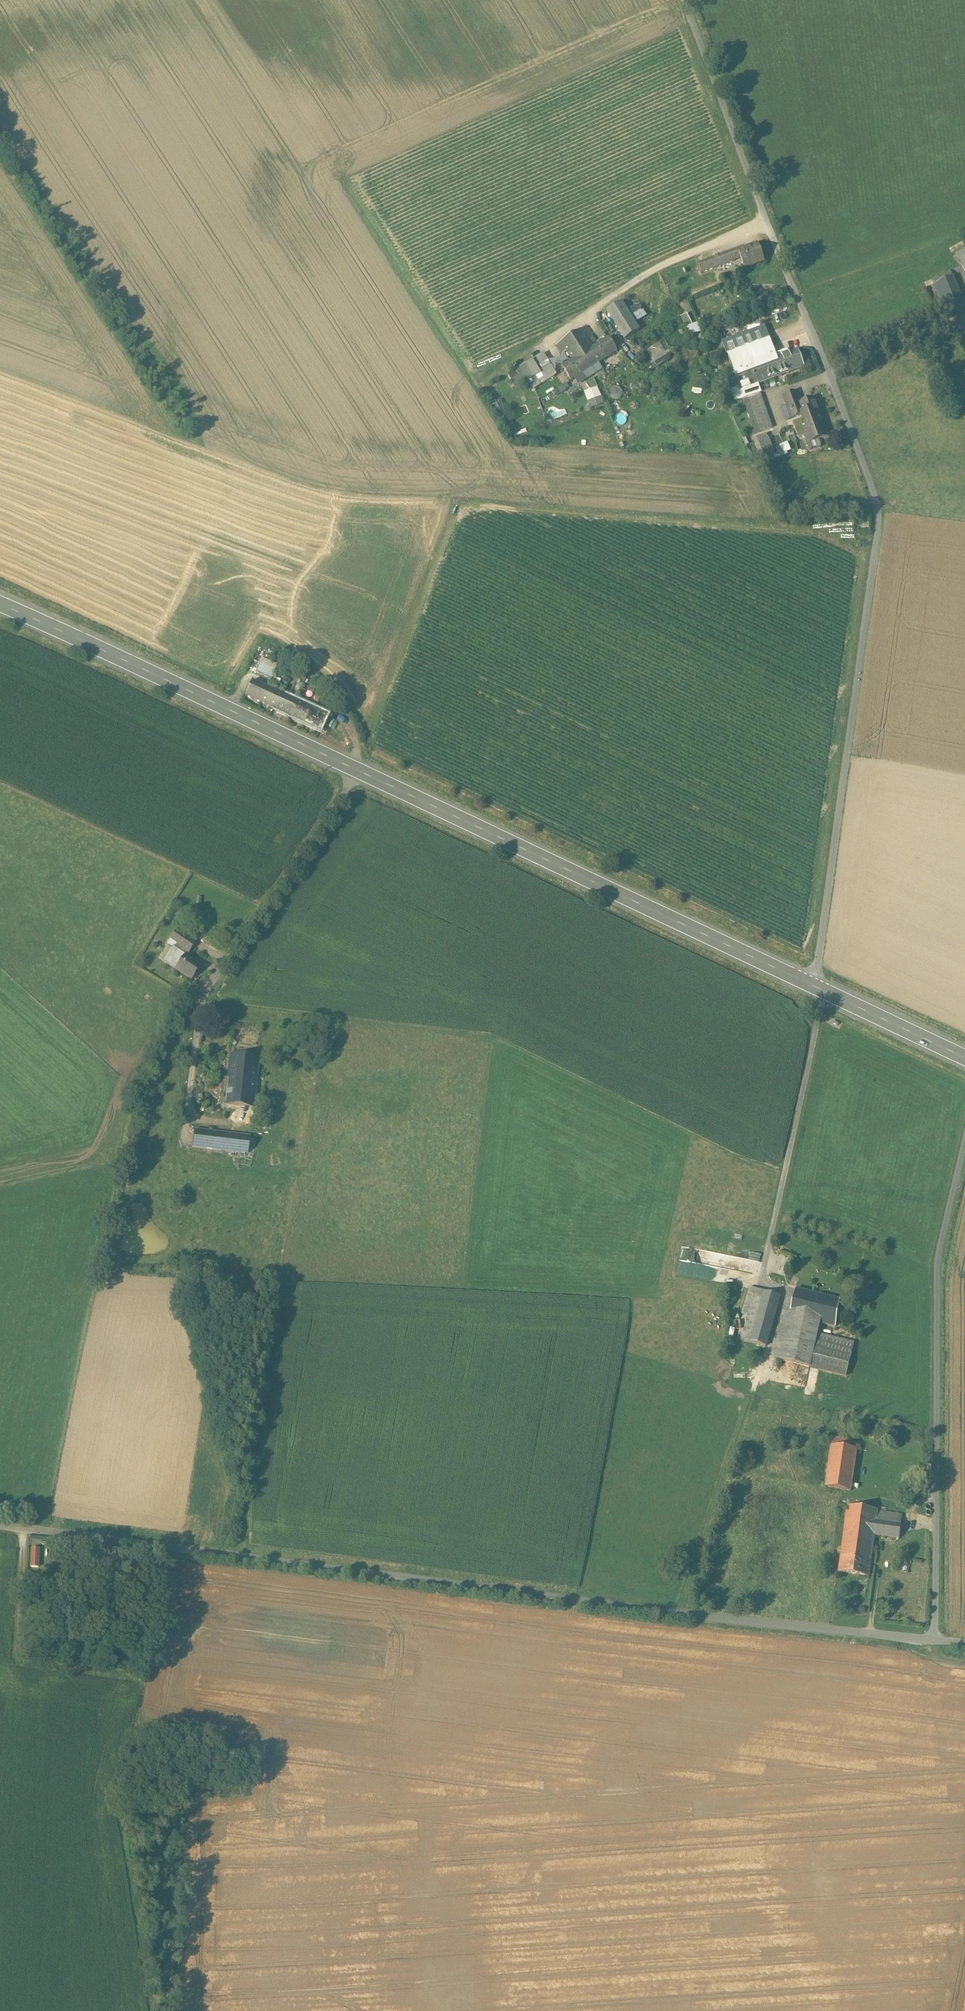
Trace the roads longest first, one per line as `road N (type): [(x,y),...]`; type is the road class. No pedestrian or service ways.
road 1 (unclassified): [(685,0),(880,516),(818,985)]
road 2 (unclassified): [(0,1524),(934,1639)]
road 3 (secondary): [(818,985),(0,602)]
road 4 (unclassified): [(934,1639),(939,1243),(964,1143)]
road 5 (secondary): [(964,1058),(818,985)]

